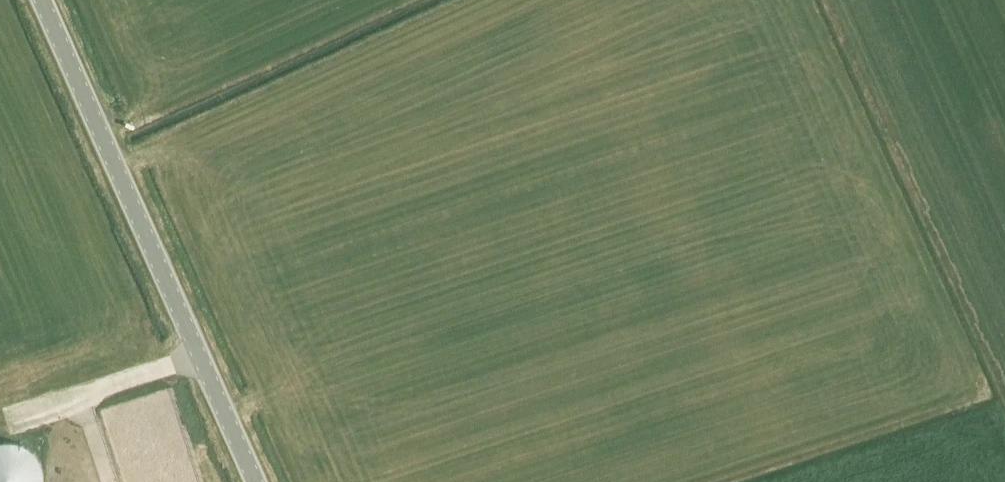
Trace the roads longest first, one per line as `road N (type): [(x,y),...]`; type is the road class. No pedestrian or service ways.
road 1 (tertiary): [(256,481),(42,0)]

